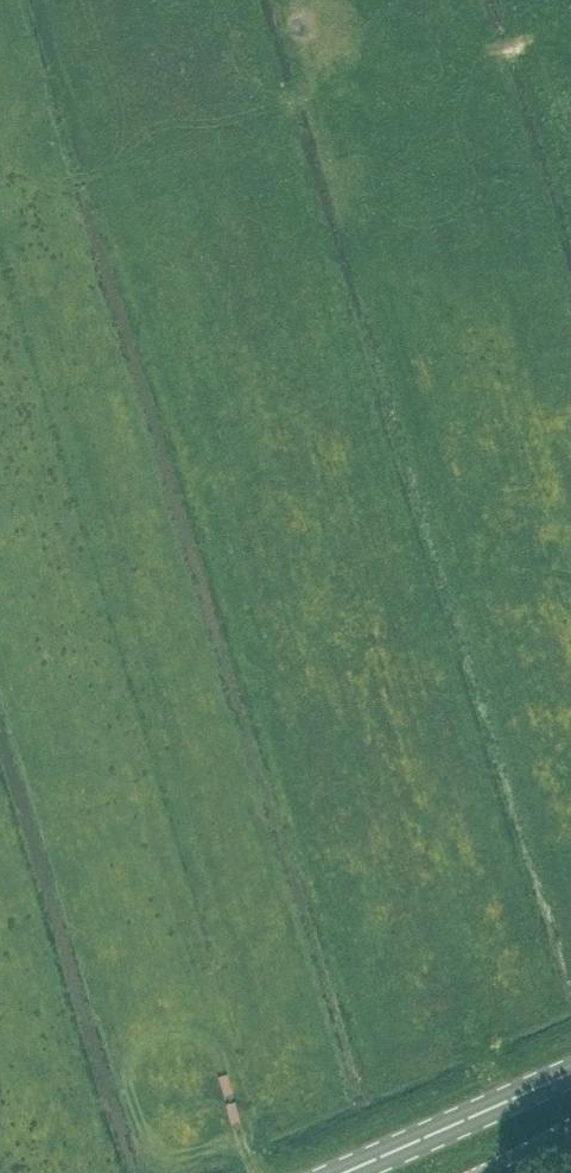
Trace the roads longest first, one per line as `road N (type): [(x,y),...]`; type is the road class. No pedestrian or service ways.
road 1 (primary): [(337,1172),(570,1070)]

